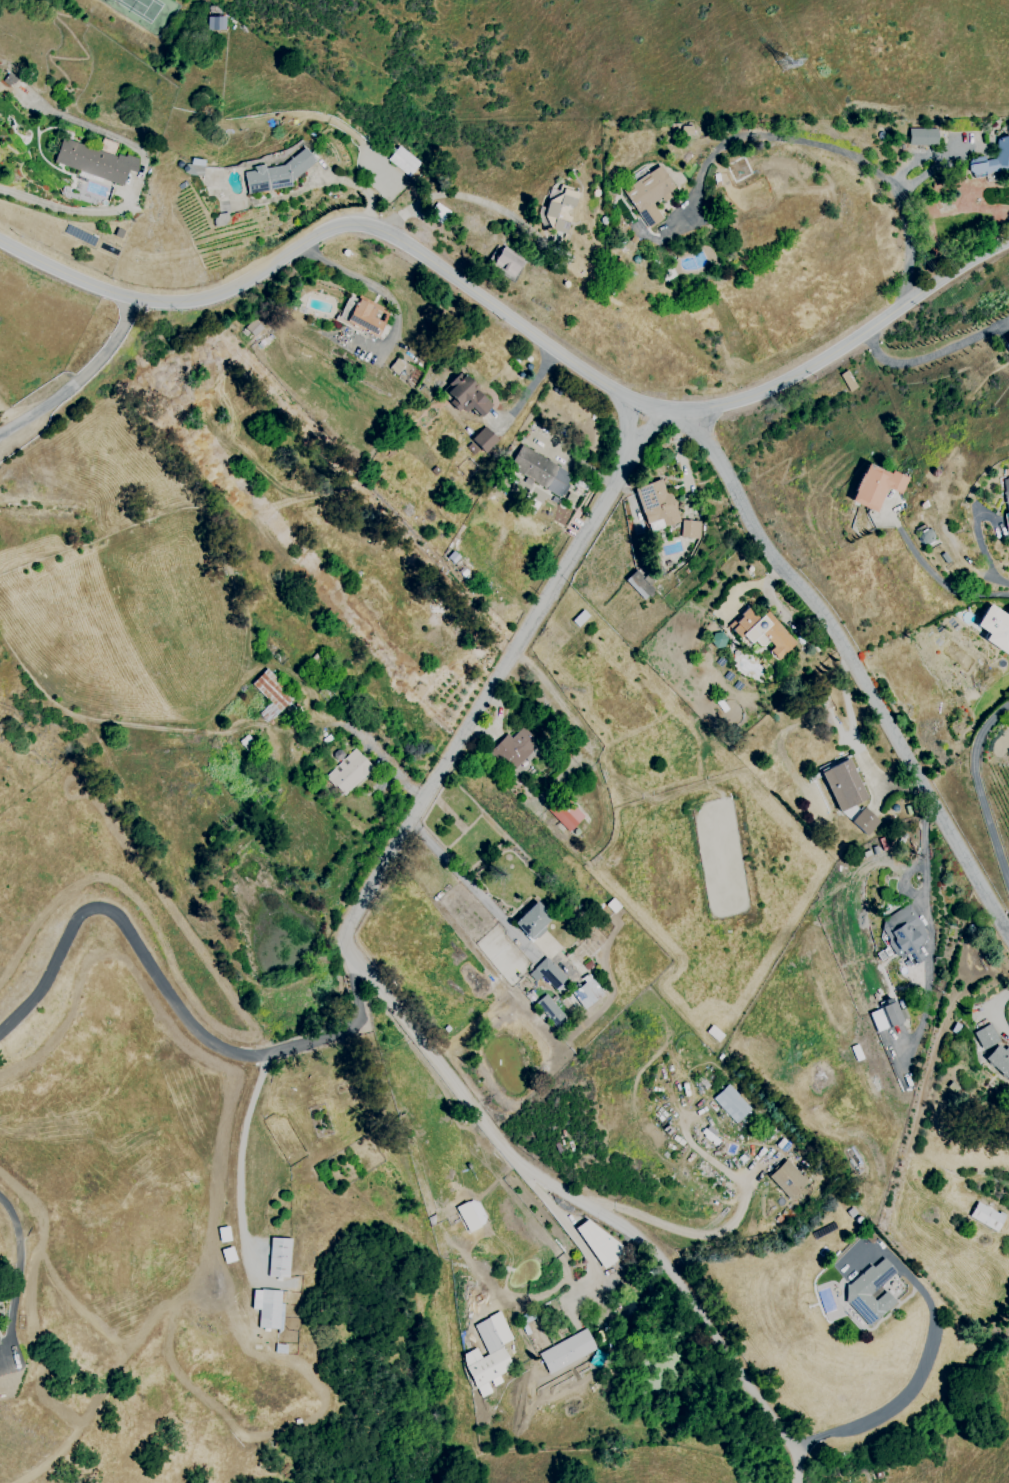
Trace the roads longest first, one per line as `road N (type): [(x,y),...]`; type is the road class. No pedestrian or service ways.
road 1 (tertiary): [(0,240),(128,301),(174,303),(219,298),(315,239),(368,228),(652,413),(732,406),(774,389),(1008,244)]
road 2 (residential): [(517,1165),(347,953),(346,932),(612,493),(652,413)]
road 3 (track): [(15,566),(188,504),(214,512),(269,599),(306,631),(305,655),(289,672),(254,671),(201,729),(179,732),(86,720),(61,709),(0,636)]
road 4 (track): [(75,884),(95,853),(70,820),(70,801),(85,796),(105,813),(231,995),(248,1035),(215,1029),(191,1006),(135,900),(113,885),(75,884)]
road 5 (residential): [(693,413),(772,555),(839,640),(1008,940)]
road 6 (residential): [(363,973),(360,1015),(303,1043),(243,1057),(191,1023),(124,927),(86,914),(0,1035)]
road 7 (track): [(173,1305),(167,1340),(177,1374),(203,1400),(245,1435),(314,1425),(324,1403),(309,1377),(275,1357),(245,1353),(231,1331),(210,1251)]
road 8 (track): [(221,1173),(237,1083),(226,1068),(184,1050),(134,969),(110,950),(90,951),(56,1039),(0,1075)]
road 9 (residential): [(797,1482),(790,1436),(643,1240),(517,1165)]
road 10 (track): [(16,1482),(64,1449),(123,1361),(188,1291),(210,1251),(221,1173)]
road 11 (track): [(0,1172),(38,1212),(42,1265),(80,1312),(134,1348)]
road 12 (residential): [(1008,707),(978,739),(973,771),(1008,881)]
road 13 (track): [(0,982),(75,884)]

